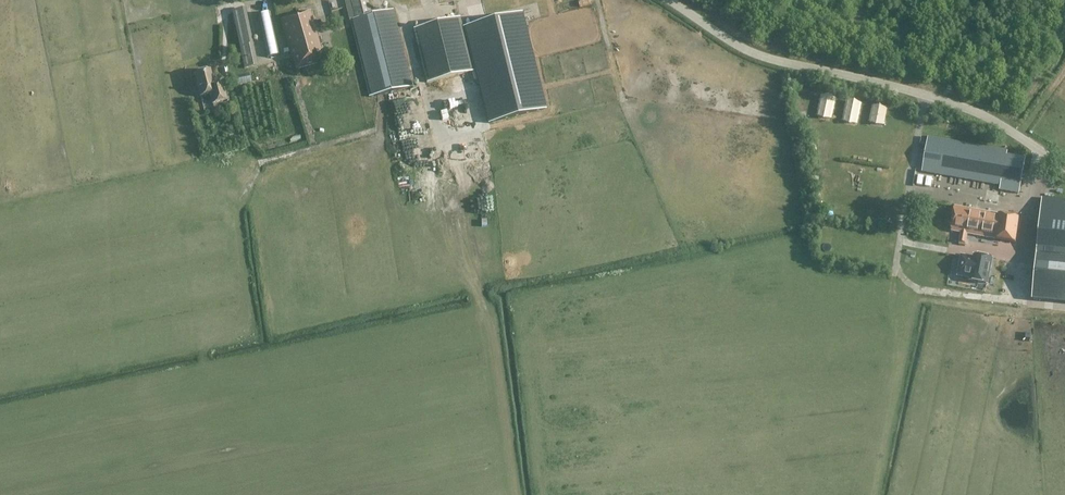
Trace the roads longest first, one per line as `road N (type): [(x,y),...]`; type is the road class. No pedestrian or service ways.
road 1 (unclassified): [(674,0),(750,51),(946,99),(1064,165)]

